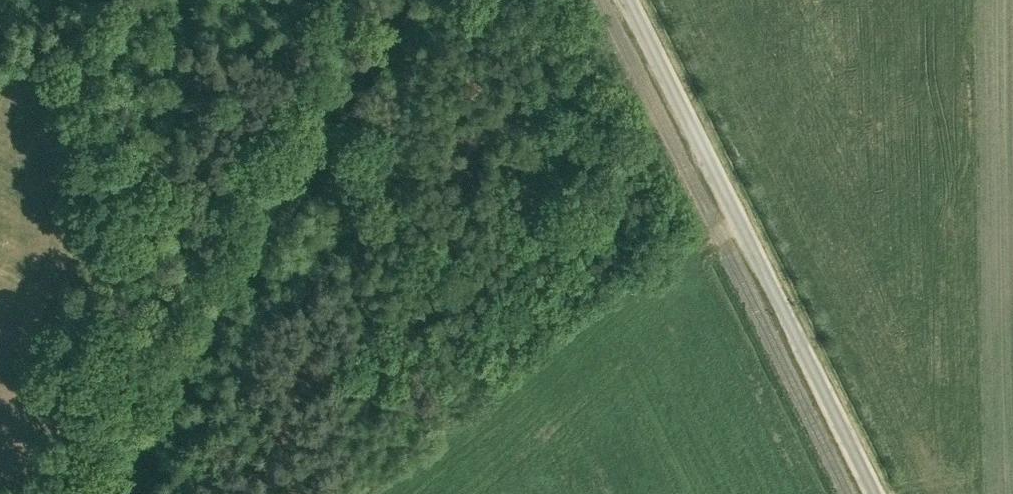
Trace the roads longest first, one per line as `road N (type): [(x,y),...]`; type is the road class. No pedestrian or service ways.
road 1 (unclassified): [(626,0),(873,493)]

